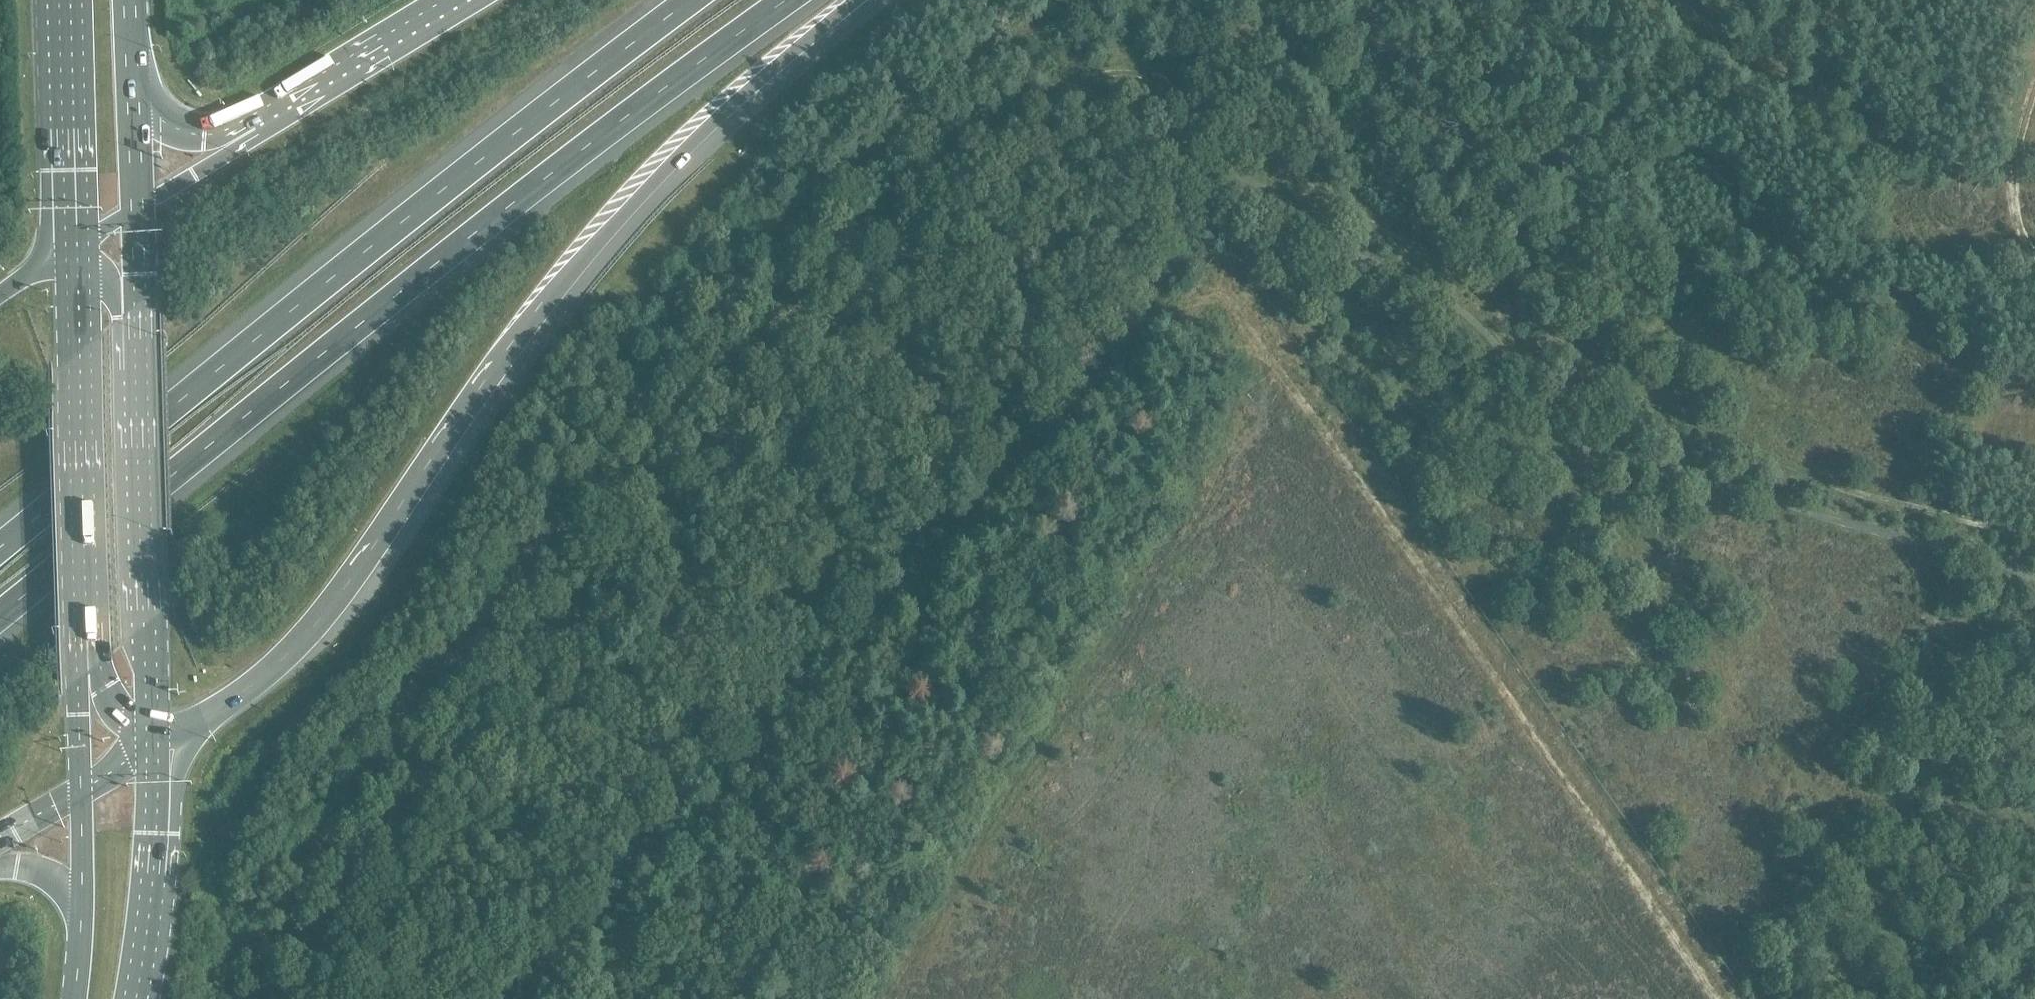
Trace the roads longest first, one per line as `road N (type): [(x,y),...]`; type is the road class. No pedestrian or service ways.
road 1 (track): [(599,495),(1009,116),(1083,79),(1133,75),(1198,105),(1377,231),(1740,447),(1817,482),(2034,541)]
road 2 (motorway): [(152,750),(225,706),(310,634),(559,291),(626,213),(860,0)]
road 3 (motorway): [(0,616),(626,119),(790,0)]
road 4 (motorway): [(688,0),(0,541)]
road 5 (primary): [(152,750),(142,372)]
road 6 (primary): [(69,250),(78,623)]
road 7 (primary): [(59,0),(69,250)]
road 8 (primary): [(133,998),(152,750)]
road 9 (motorway): [(465,0),(272,121)]
road 10 (track): [(2034,253),(2015,216),(2014,190),(2034,85)]
road 11 (primary): [(78,623),(82,795)]
road 12 (primary): [(142,372),(140,207)]
road 13 (motorway): [(272,121),(140,207)]
road 14 (motorway): [(272,121),(192,134),(152,116),(135,92)]
road 15 (motorway): [(142,372),(111,279),(69,250)]
road 16 (motorway): [(78,623),(122,716),(152,750)]

